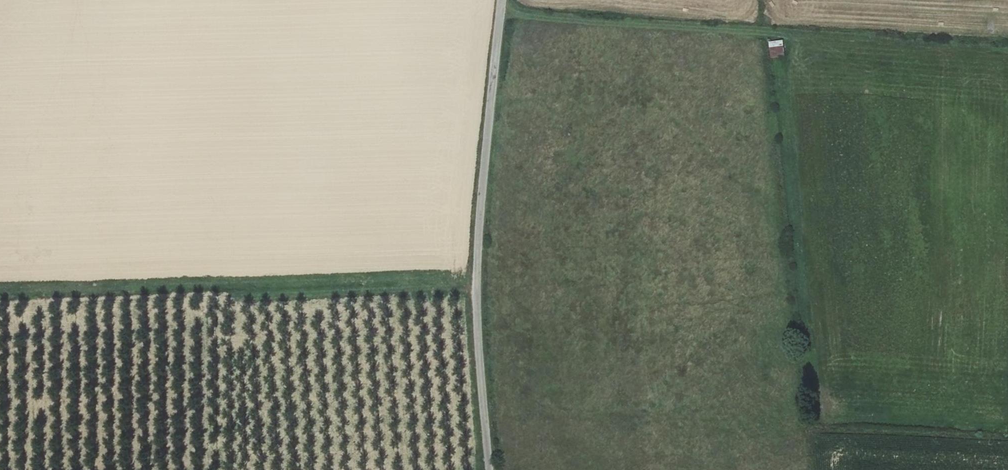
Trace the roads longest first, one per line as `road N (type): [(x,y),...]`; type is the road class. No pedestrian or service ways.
road 1 (unclassified): [(489,469),(476,303),(501,0)]
road 2 (track): [(780,34),(514,15),(500,7)]

